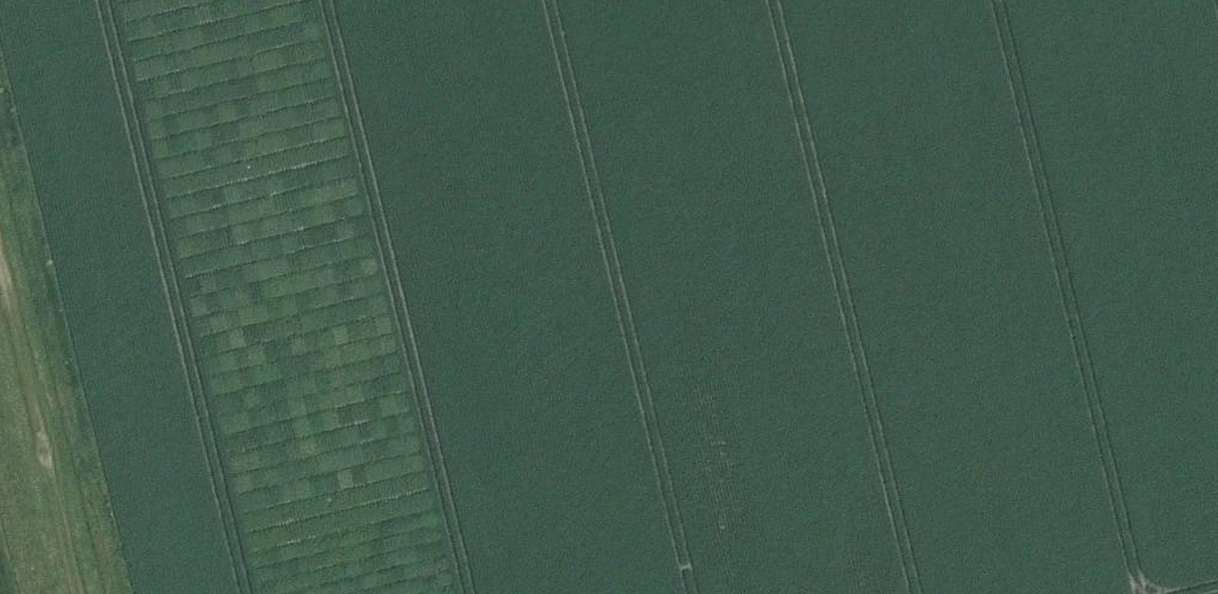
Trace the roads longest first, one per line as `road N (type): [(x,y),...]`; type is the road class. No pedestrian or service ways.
road 1 (track): [(76,593),(0,275)]

